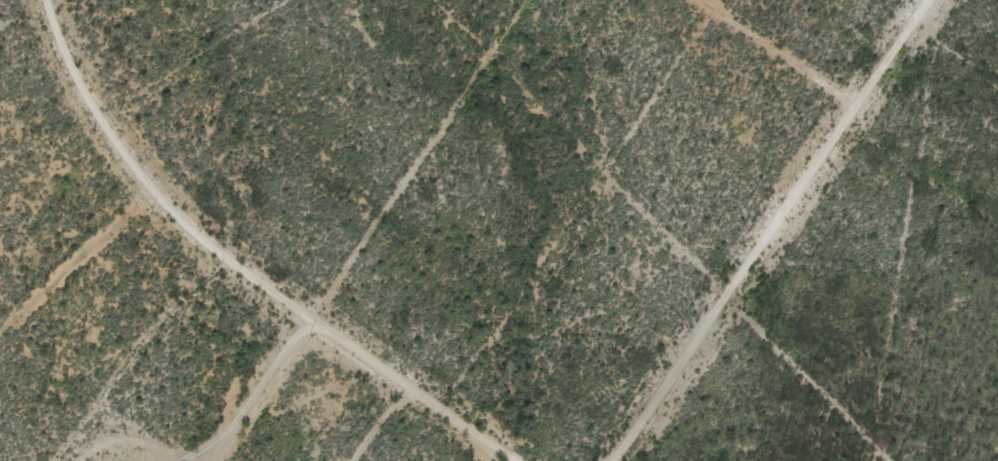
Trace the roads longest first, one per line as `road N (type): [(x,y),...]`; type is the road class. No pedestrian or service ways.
road 1 (track): [(182,460),(309,402),(552,332),(688,261),(739,254),(819,261),(874,252),(911,205),(930,124),(931,37),(952,0)]

